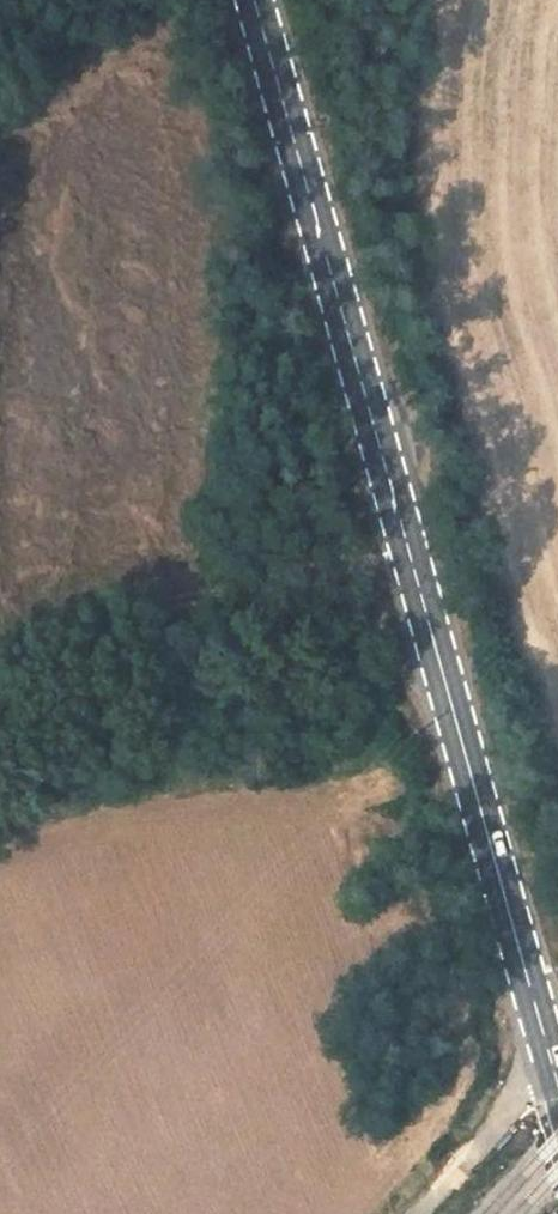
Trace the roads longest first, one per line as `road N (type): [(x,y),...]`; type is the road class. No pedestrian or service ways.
road 1 (secondary): [(265,0),(557,1036)]
road 2 (track): [(0,658),(413,532)]
road 3 (unclassified): [(557,1036),(415,1213)]

